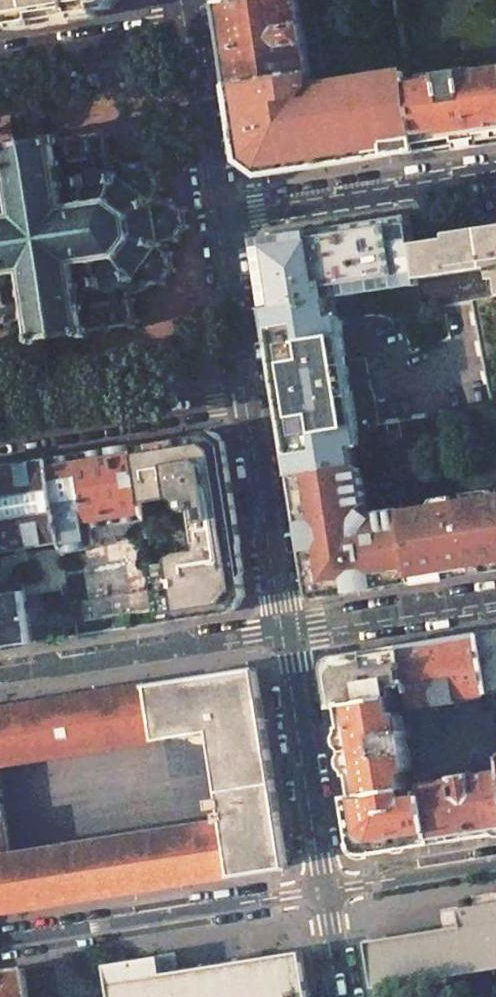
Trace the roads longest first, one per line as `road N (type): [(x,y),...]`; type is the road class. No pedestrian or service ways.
road 1 (residential): [(0,944),(322,892)]
road 2 (residential): [(211,220),(495,176)]
road 3 (residential): [(283,629),(0,673)]
road 4 (residential): [(322,892),(283,629)]
road 5 (unclassified): [(0,431),(239,395)]
road 6 (residential): [(283,629),(239,395)]
road 7 (residential): [(495,596),(283,629)]
road 8 (residential): [(211,220),(189,28)]
road 9 (unclassified): [(189,28),(0,62)]
road 10 (residential): [(239,395),(211,220)]
road 11 (residential): [(322,892),(495,863)]

